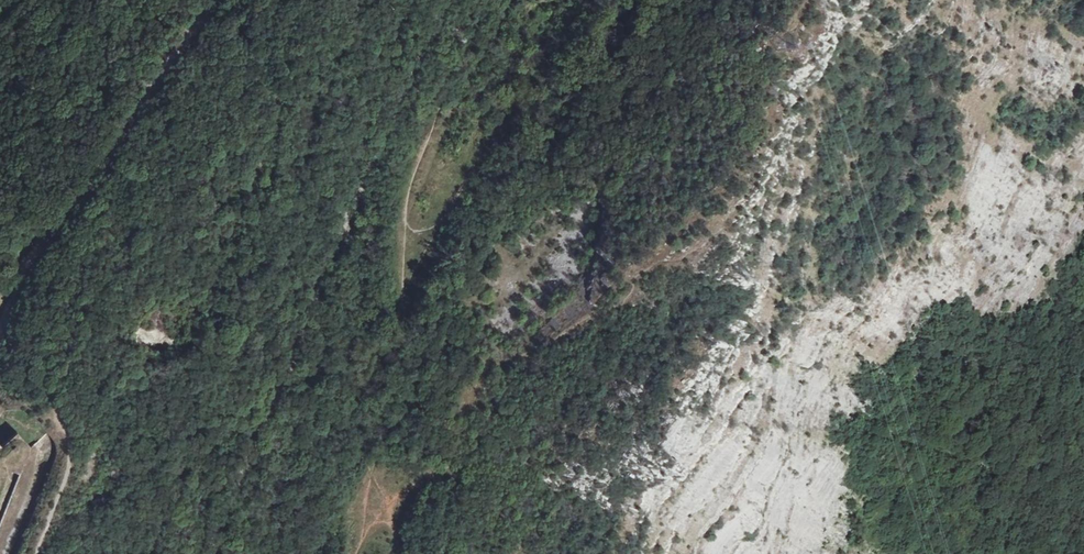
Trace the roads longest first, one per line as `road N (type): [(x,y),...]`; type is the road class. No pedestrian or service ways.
road 1 (track): [(447,0),(306,315),(210,553)]
road 2 (track): [(372,477),(396,361),(405,225),(424,231),(441,222),(582,0)]
road 3 (unclassified): [(215,0),(30,266),(0,328)]
road 4 (track): [(451,0),(445,91),(405,200),(405,225)]

